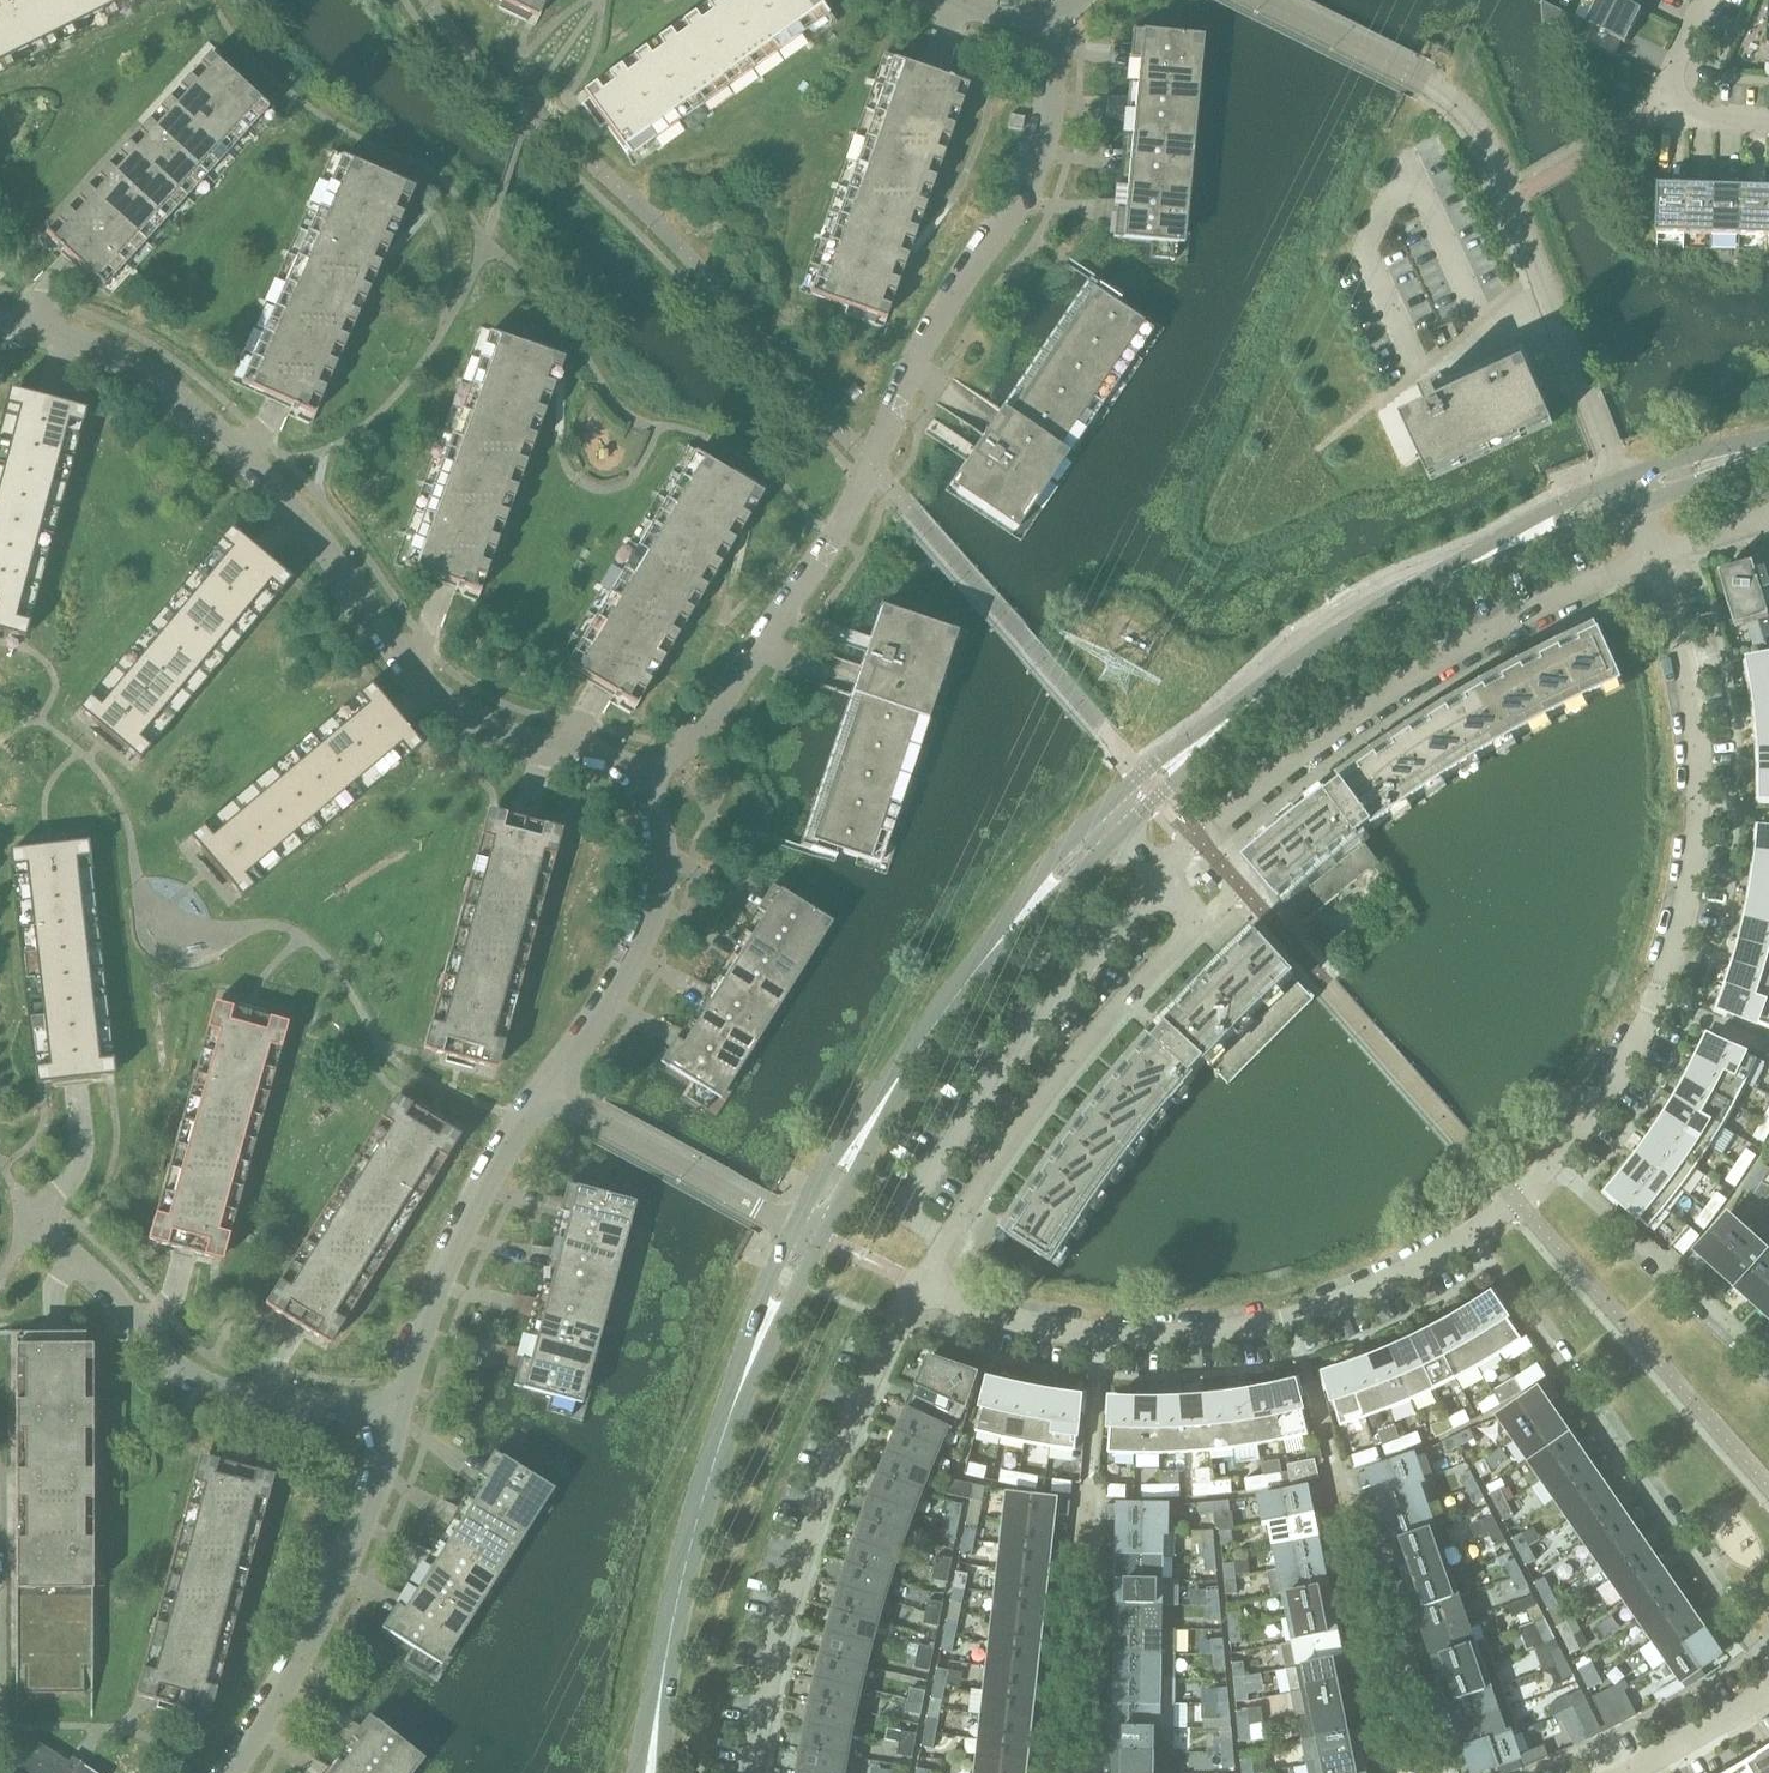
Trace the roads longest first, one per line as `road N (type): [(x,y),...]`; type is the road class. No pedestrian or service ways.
road 1 (residential): [(646,780),(630,764),(519,735),(432,688),(312,522),(218,428),(128,361),(0,318)]
road 2 (residential): [(1627,491),(1474,129),(1433,88),(1258,0)]
road 3 (residential): [(1552,1161),(1637,1042),(1688,896),(1698,810),(1695,719),(1680,635),(1653,557)]
road 4 (tertiary): [(1114,824),(1359,631),(1627,491)]
road 5 (residential): [(1162,875),(1276,773),(1409,679),(1528,610),(1653,557)]
road 6 (residential): [(915,1284),(962,1309),(1098,1343),(1187,1344),(1301,1319),(1397,1285),(1469,1242)]
road 7 (tertiary): [(650,1762),(705,1494),(813,1234)]
road 8 (residential): [(764,1772),(795,1626),(859,1427),(915,1284)]
road 9 (tertiary): [(813,1234),(876,1115),(948,1008),(1114,824)]
road 10 (residential): [(1768,1655),(1469,1242)]
road 11 (residential): [(872,466),(943,317),(1044,154),(1054,98),(1051,16)]
road 12 (residential): [(946,1236),(906,1211),(1025,1028),(1162,875)]
road 13 (residential): [(398,1416),(256,1394),(183,1368),(50,1236),(52,1199)]
road 14 (residential): [(946,1236),(1104,1036),(1204,929)]
road 15 (residential): [(233,1772),(359,1545),(398,1416)]
road 16 (unclassified): [(646,780),(708,724),(763,649),(837,538),(872,466)]
road 17 (residential): [(398,1416),(463,1245),(554,1089)]
road 18 (residential): [(554,1089),(623,978),(659,899),(668,838),(646,780)]
road 19 (residential): [(813,1234),(775,1223),(554,1089)]
road 20 (residential): [(1552,1161),(1768,1354)]
road 21 (residential): [(1768,123),(1705,118),(1677,100),(1675,67),(1706,0)]
road 22 (residential): [(1768,1693),(1640,1772)]
road 23 (tertiary): [(1627,491),(1768,446)]
road 24 (residential): [(1653,557),(1768,518)]

